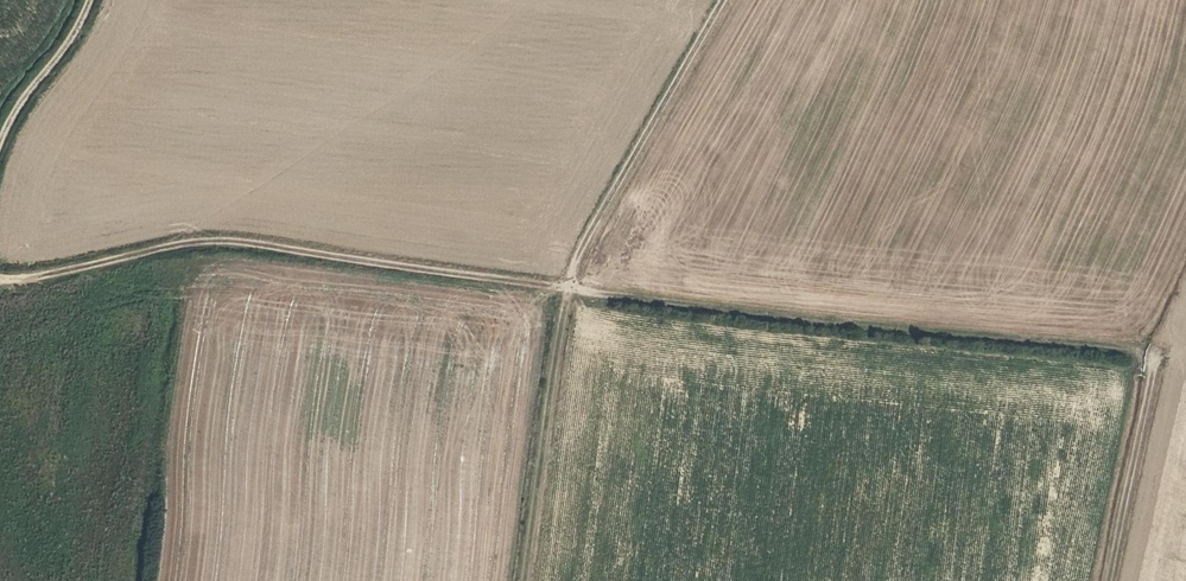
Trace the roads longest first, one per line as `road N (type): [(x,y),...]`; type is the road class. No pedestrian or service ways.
road 1 (track): [(0,272),(51,273),(222,235),(1130,347),(1149,363),(1152,389),(1112,580)]
road 2 (track): [(723,0),(567,283),(521,580)]
road 3 (track): [(91,0),(7,128),(0,152)]

